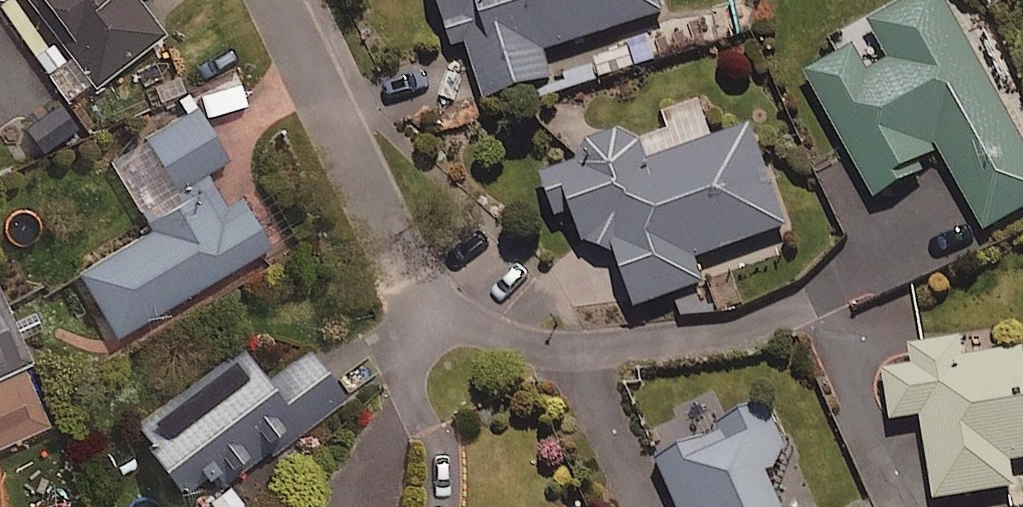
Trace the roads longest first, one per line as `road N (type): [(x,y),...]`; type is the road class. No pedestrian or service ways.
road 1 (residential): [(281,0),(410,263)]

